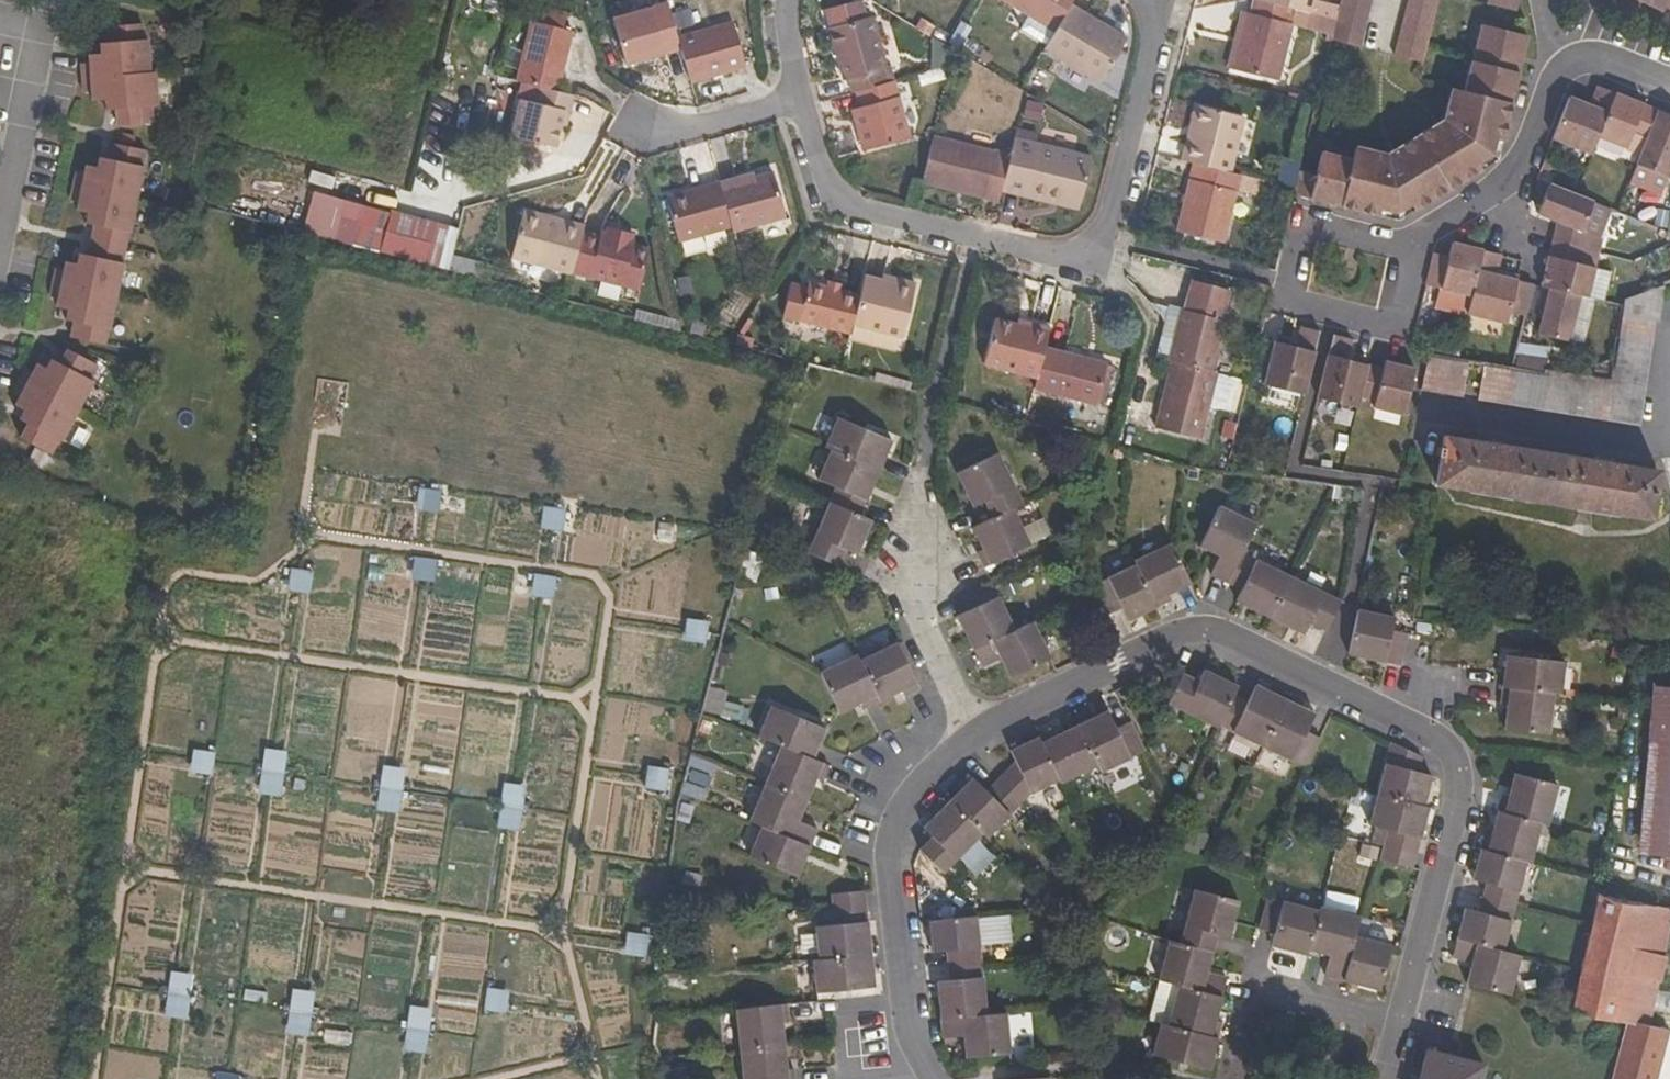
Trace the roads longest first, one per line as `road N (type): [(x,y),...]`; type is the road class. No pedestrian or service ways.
road 1 (residential): [(980,744),(1197,627),(1436,739),(1460,770),(1462,810),(1407,1021)]
road 2 (residential): [(1171,0),(1103,275),(826,208),(799,93)]
road 3 (residential): [(933,1078),(909,1012),(893,860),(909,809),(980,744)]
road 4 (residential): [(1407,246),(1515,175),(1554,68),(1610,55),(1669,77)]
road 5 (residential): [(1416,269),(1406,314),(1380,330),(1299,308),(1289,279),(1301,240),(1326,225),(1407,246)]
road 6 (residential): [(927,470),(919,614),(980,744)]
road 7 (residential): [(1407,1021),(1257,982),(1231,1078)]
road 8 (residential): [(799,93),(660,132),(638,119)]

